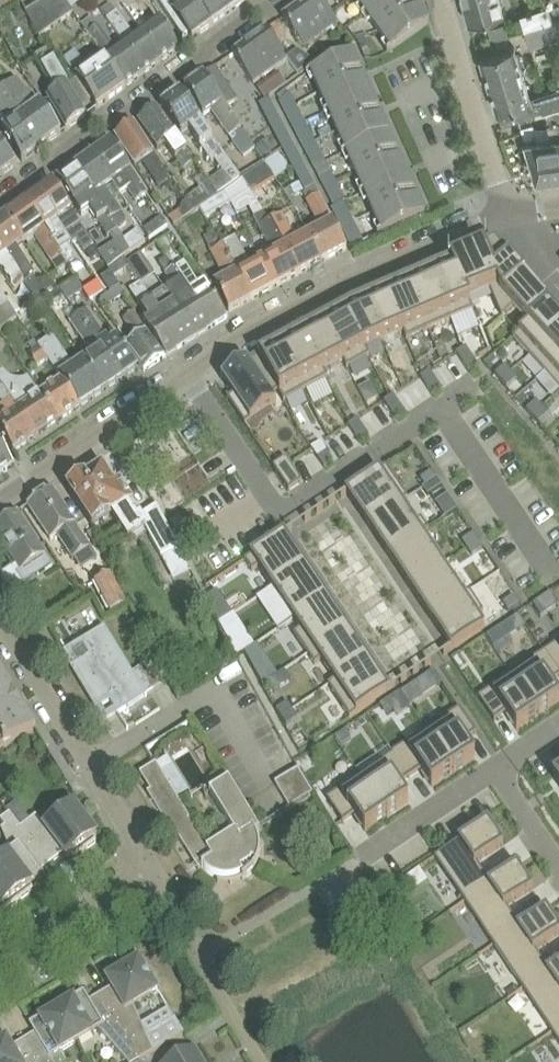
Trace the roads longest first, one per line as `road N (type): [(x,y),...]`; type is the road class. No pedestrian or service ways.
road 1 (residential): [(186,375),(282,509),(472,387)]
road 2 (residential): [(508,213),(274,319),(186,375)]
road 3 (residential): [(278,0),(0,199)]
road 4 (residential): [(148,860),(0,615)]
road 5 (residential): [(186,375),(0,499)]
road 6 (residential): [(508,213),(442,0)]
road 7 (residential): [(265,1061),(165,893)]
road 8 (residential): [(498,769),(362,859)]

